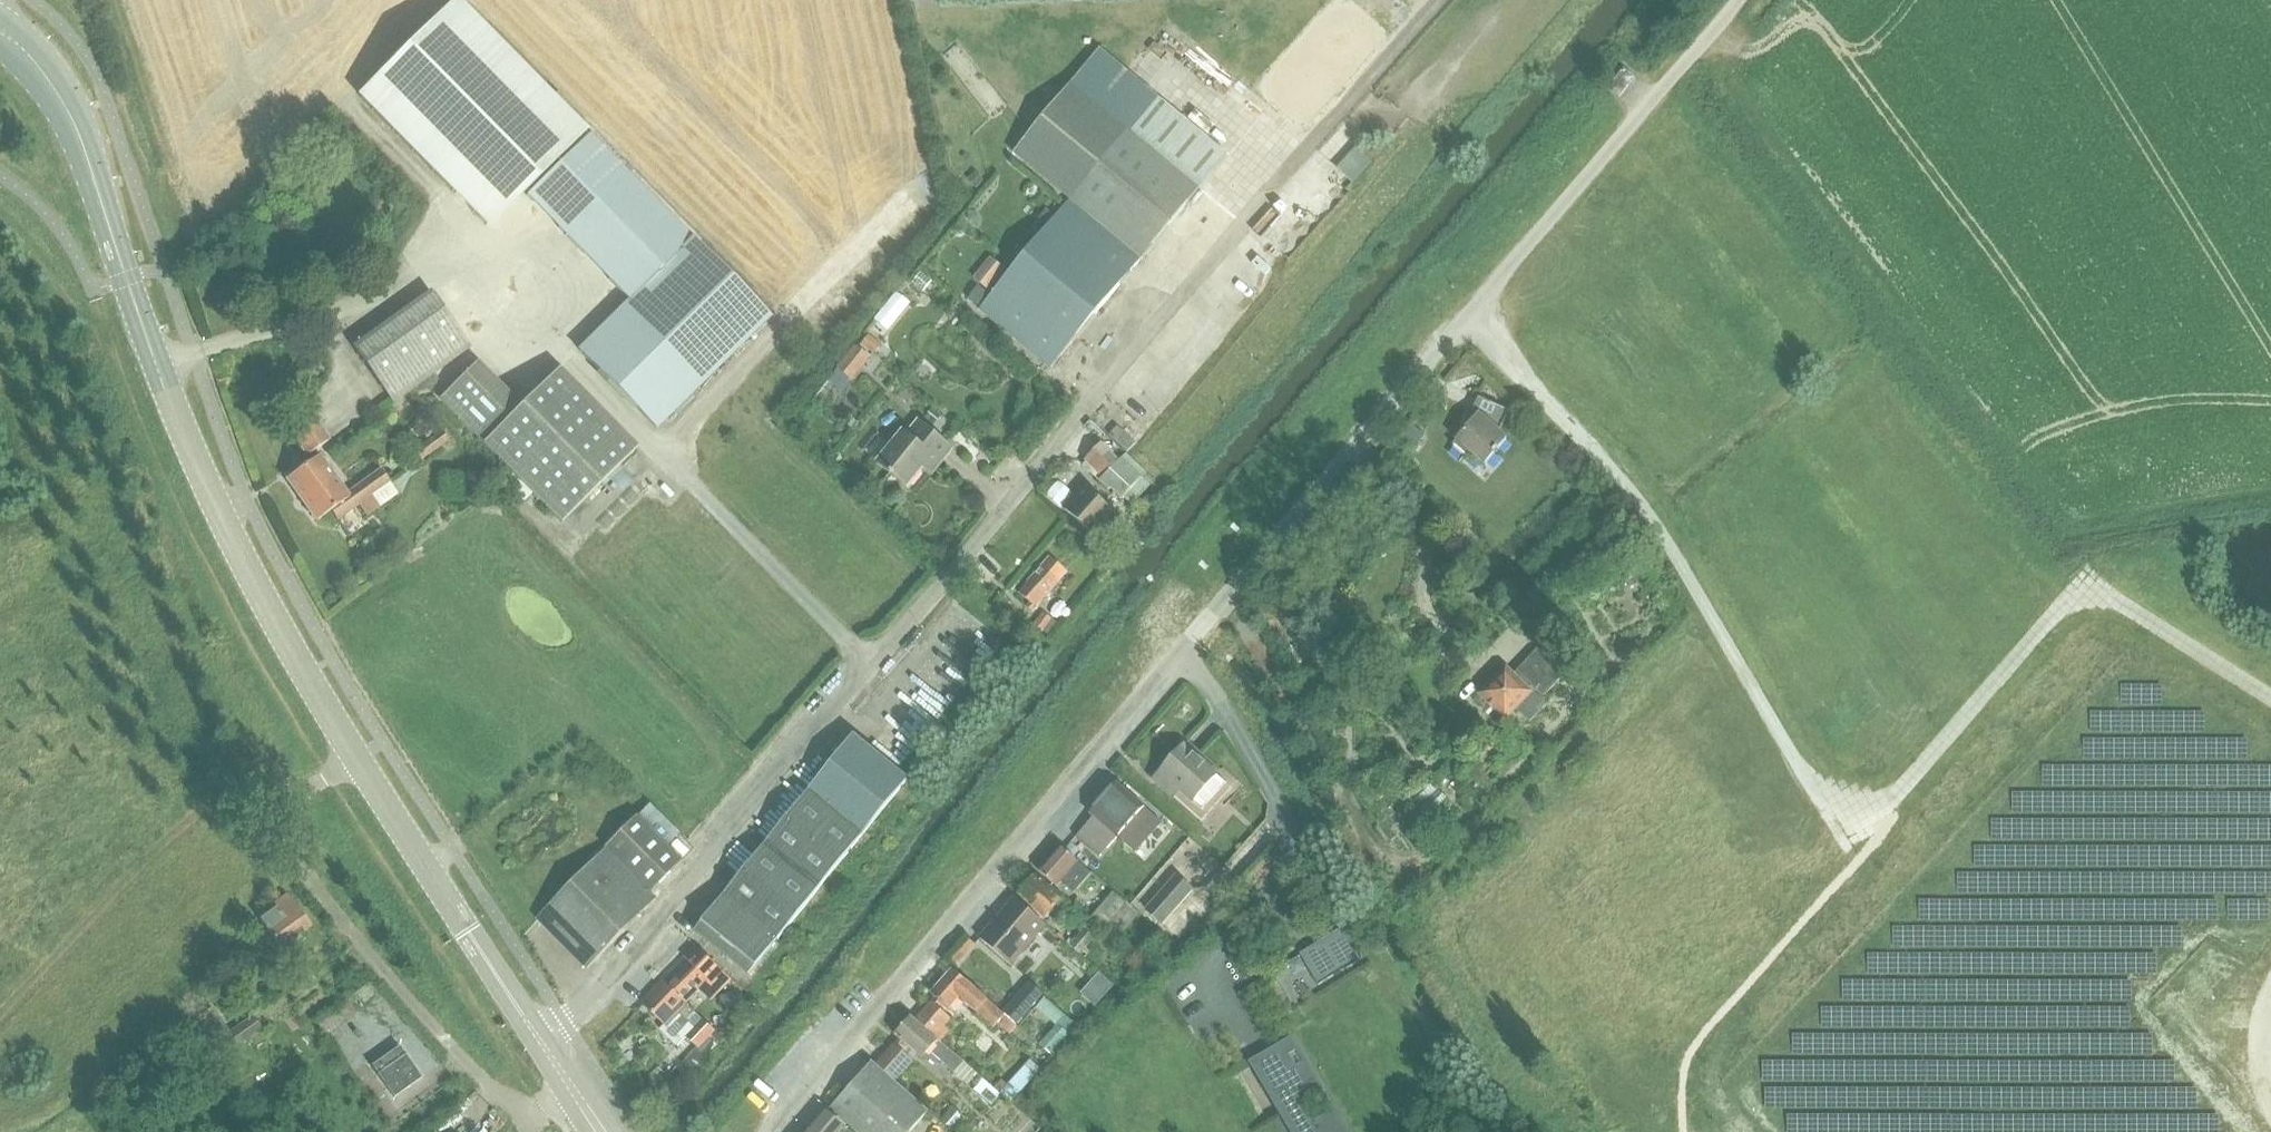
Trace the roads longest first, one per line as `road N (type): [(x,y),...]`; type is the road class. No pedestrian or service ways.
road 1 (residential): [(770,1131),(1738,0)]
road 2 (residential): [(1441,0),(867,661),(568,1026),(545,1044)]
road 3 (tertiary): [(355,760),(196,465),(72,119),(35,61),(0,31)]
road 4 (unclassified): [(574,1089),(539,1115),(517,1110),(309,883),(298,811),(309,790),(355,760)]
road 5 (tertiary): [(545,1044),(355,760)]

